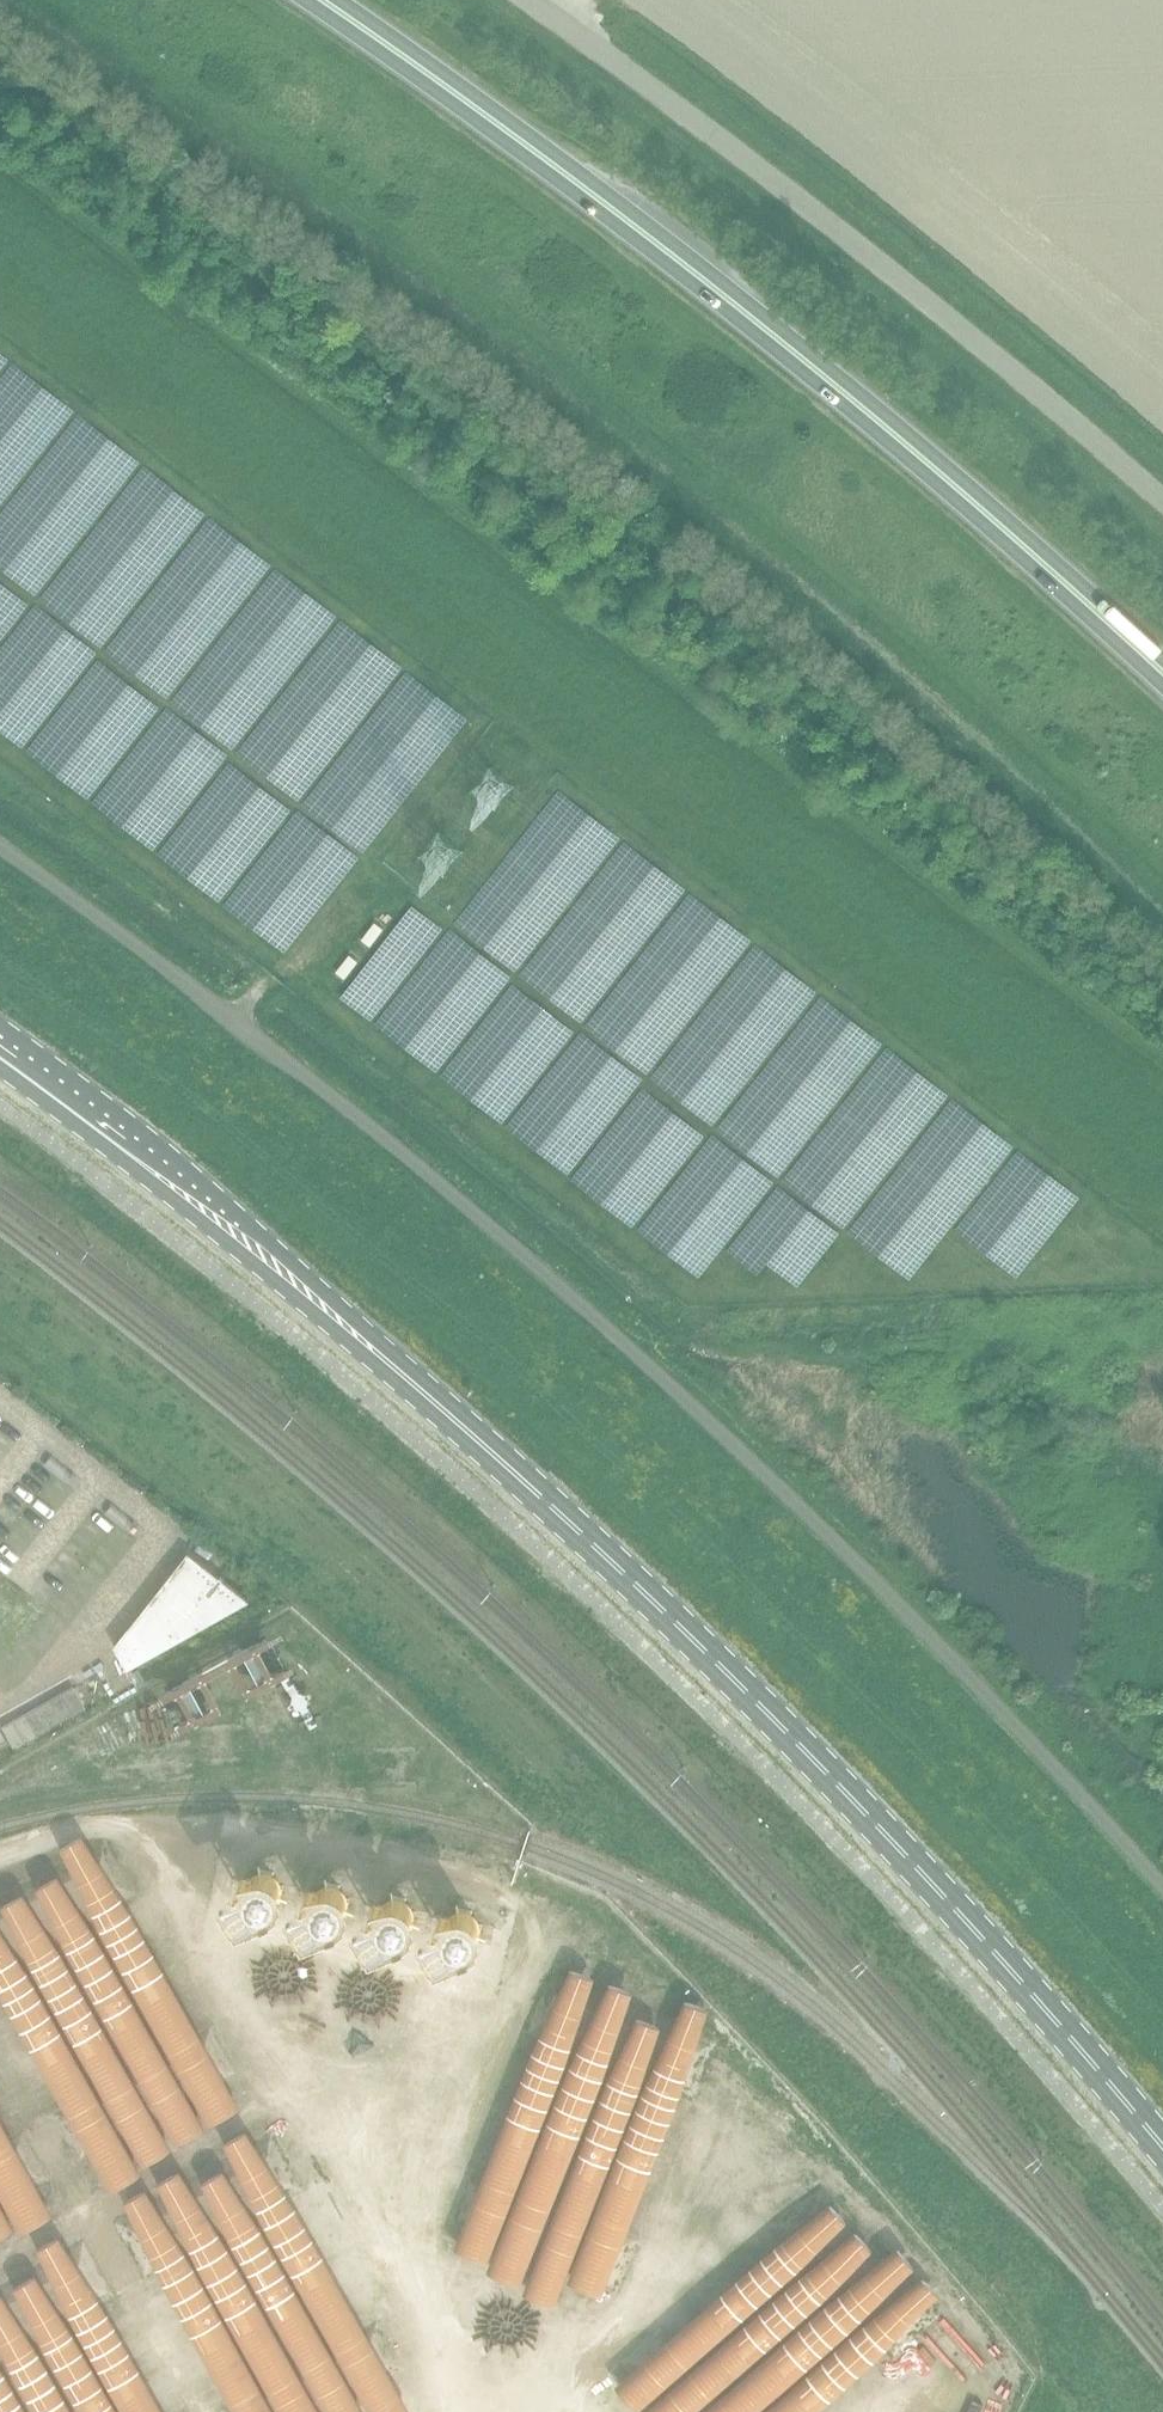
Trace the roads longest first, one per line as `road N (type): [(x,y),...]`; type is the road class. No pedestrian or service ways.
road 1 (secondary): [(0,1059),(140,1161),(548,1505),(756,1701),(925,1878),(1162,2155)]
road 2 (unclassified): [(1162,1886),(851,1555),(725,1439),(457,1200),(234,1019),(0,844)]
road 3 (trunk): [(1162,675),(771,334),(416,62),(323,0)]
road 4 (unclassified): [(1162,510),(768,179),(525,0)]

